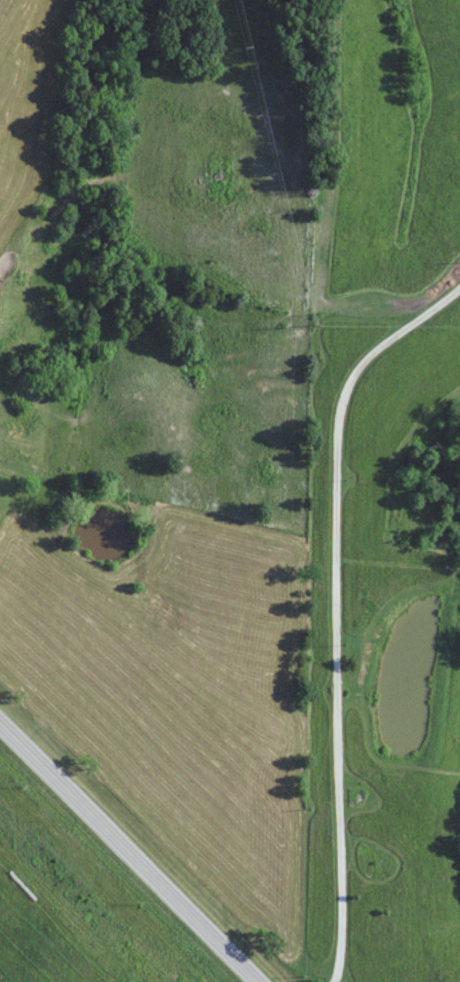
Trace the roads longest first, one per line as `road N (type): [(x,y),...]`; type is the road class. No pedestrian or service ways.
road 1 (primary): [(258,981),(0,723)]

